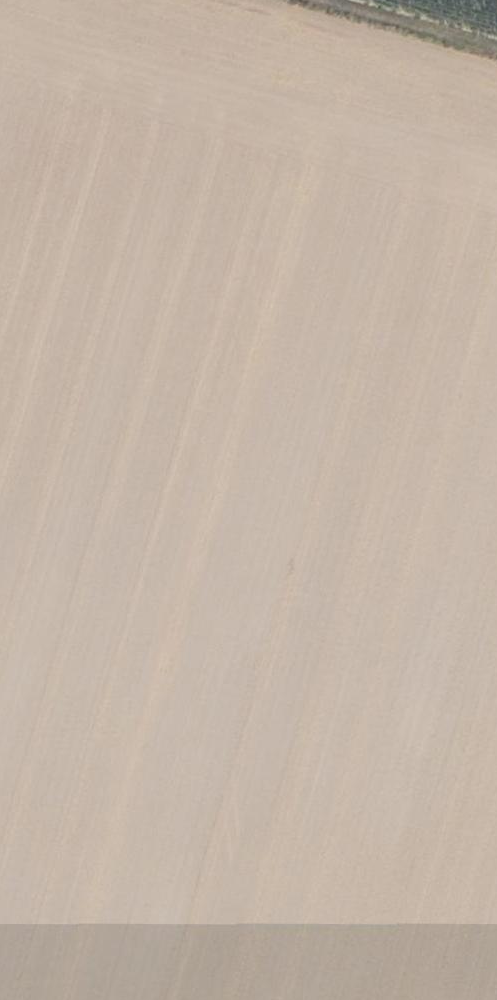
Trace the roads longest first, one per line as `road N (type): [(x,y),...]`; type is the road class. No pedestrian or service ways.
road 1 (track): [(496,33),(364,0)]

